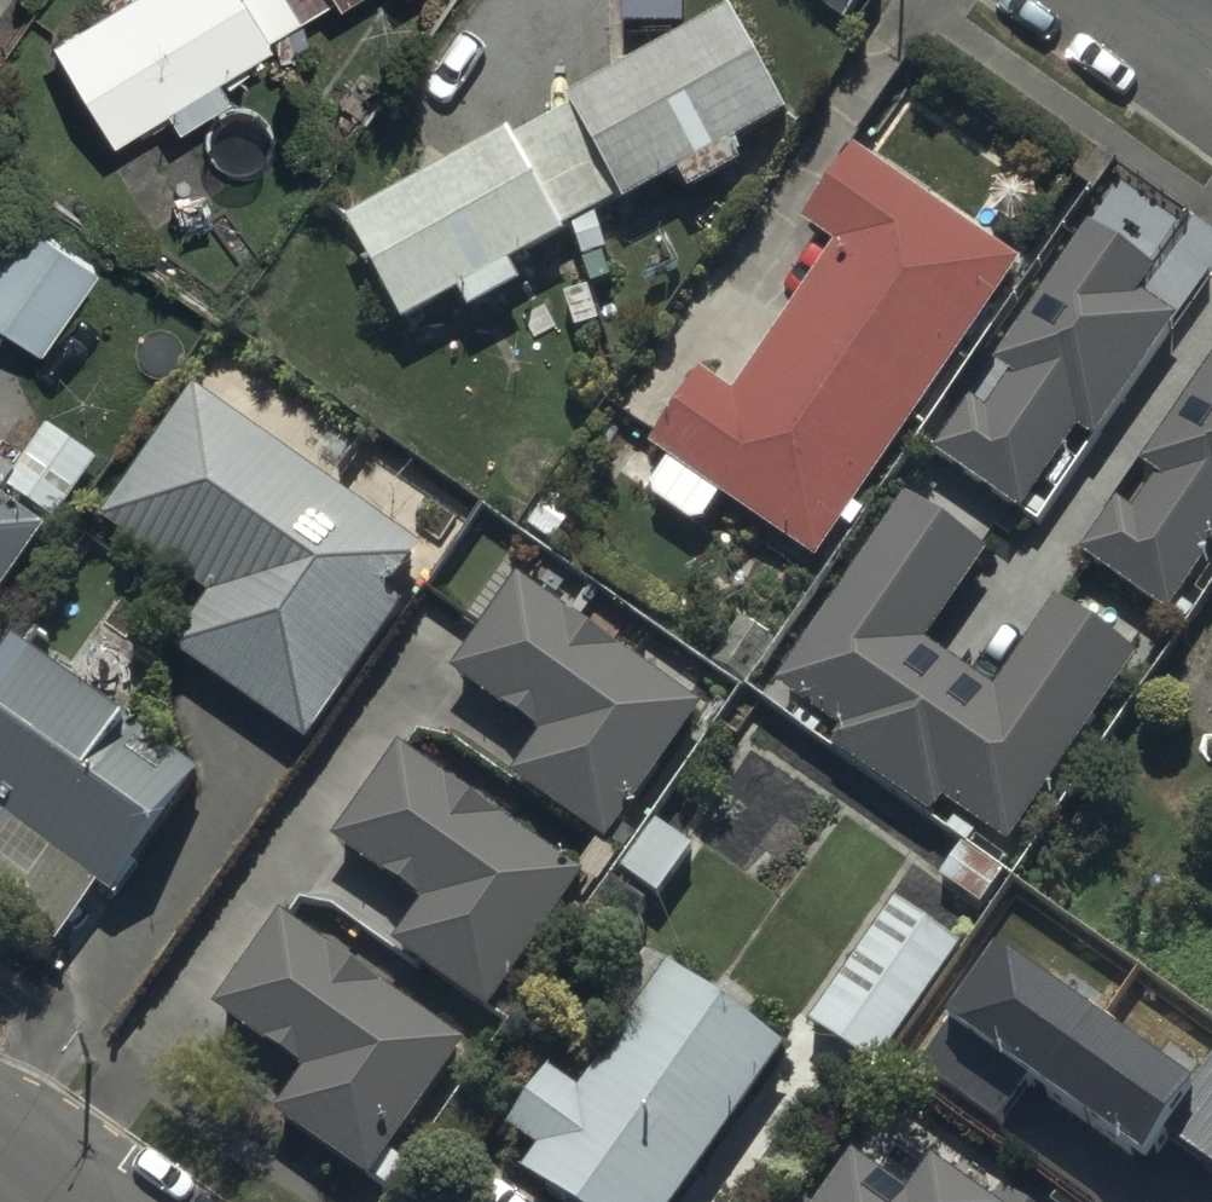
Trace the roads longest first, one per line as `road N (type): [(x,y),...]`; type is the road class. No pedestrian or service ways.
road 1 (tertiary): [(0,1120),(116,1201)]
road 2 (residential): [(1103,0),(1211,78)]

